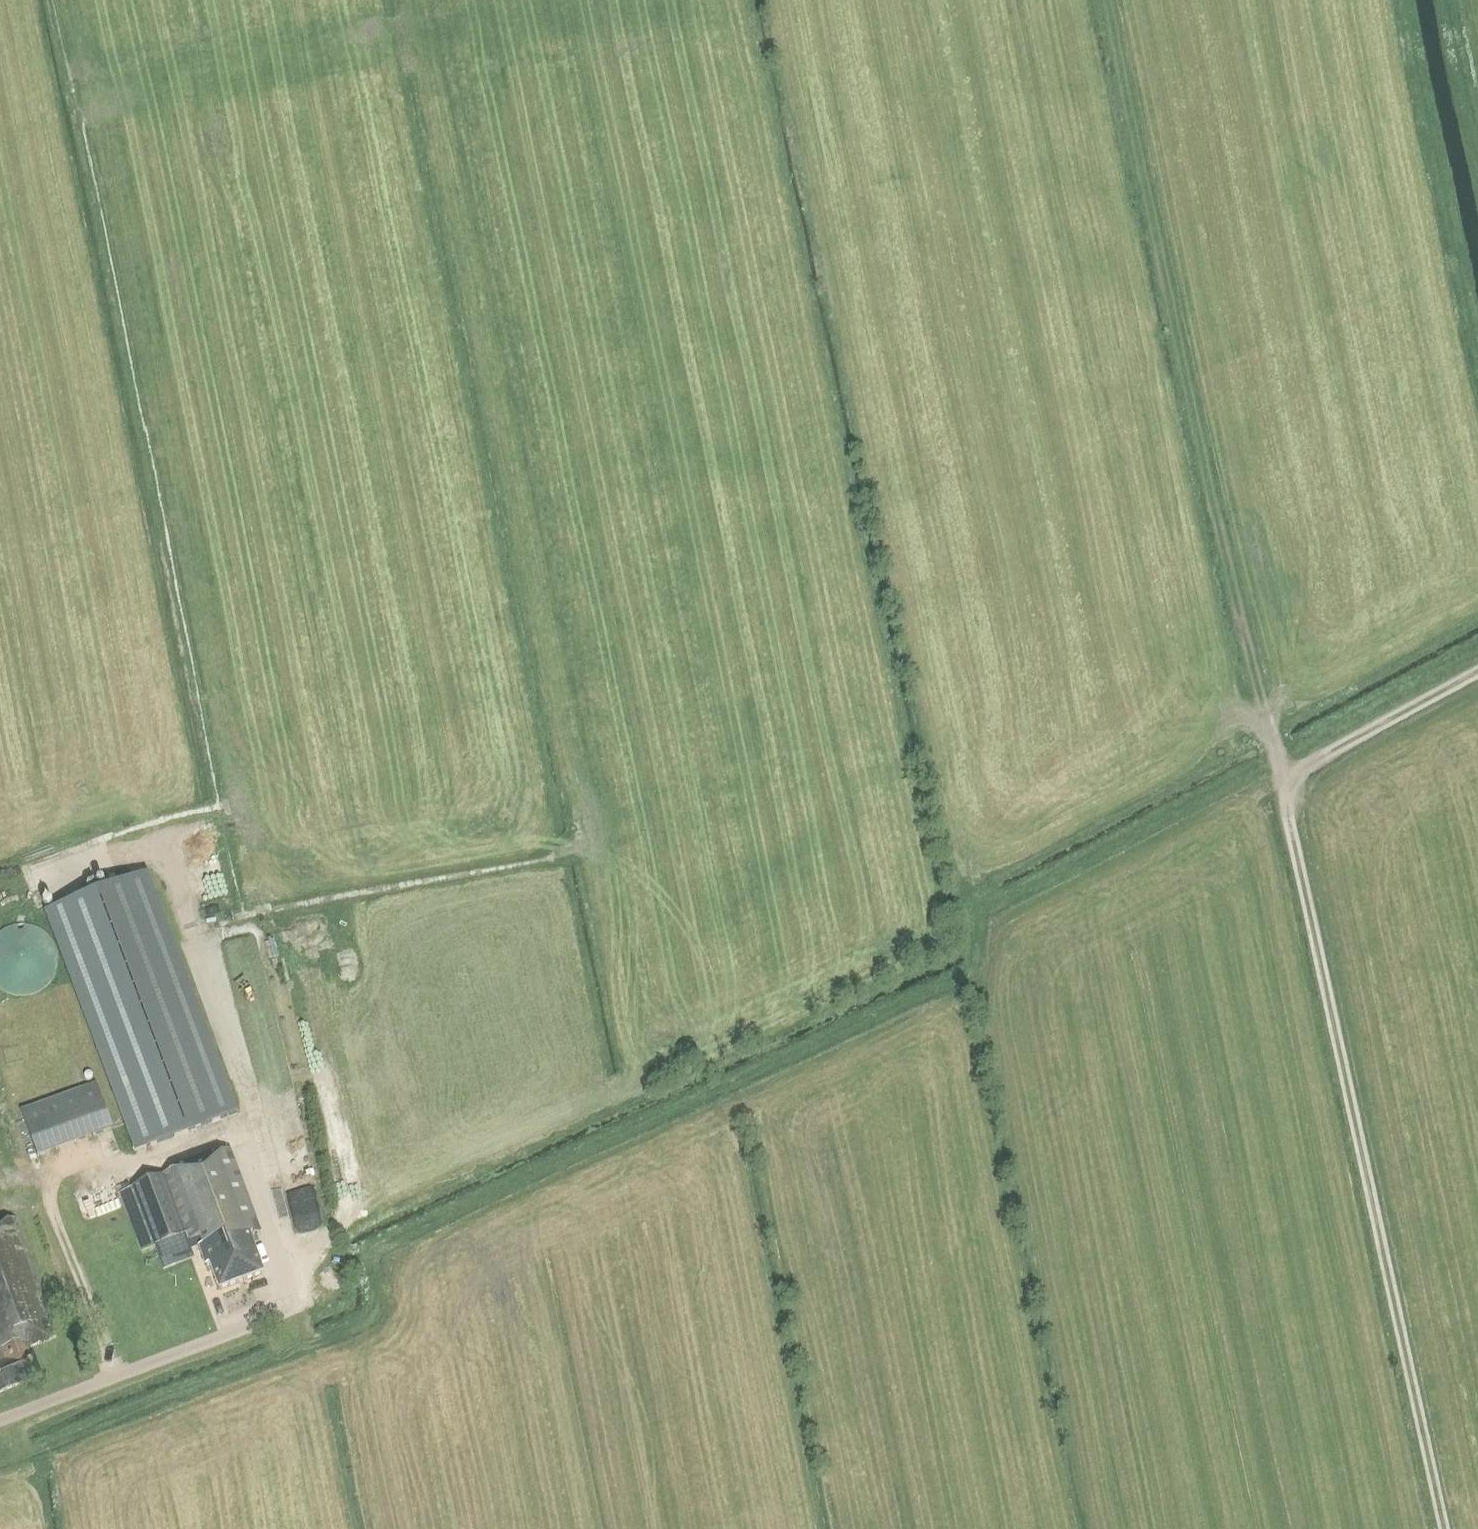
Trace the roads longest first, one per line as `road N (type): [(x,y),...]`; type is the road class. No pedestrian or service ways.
road 1 (track): [(1117,0),(1448,1528)]
road 2 (residential): [(0,1421),(304,1300)]
road 3 (track): [(1283,780),(1477,672)]

